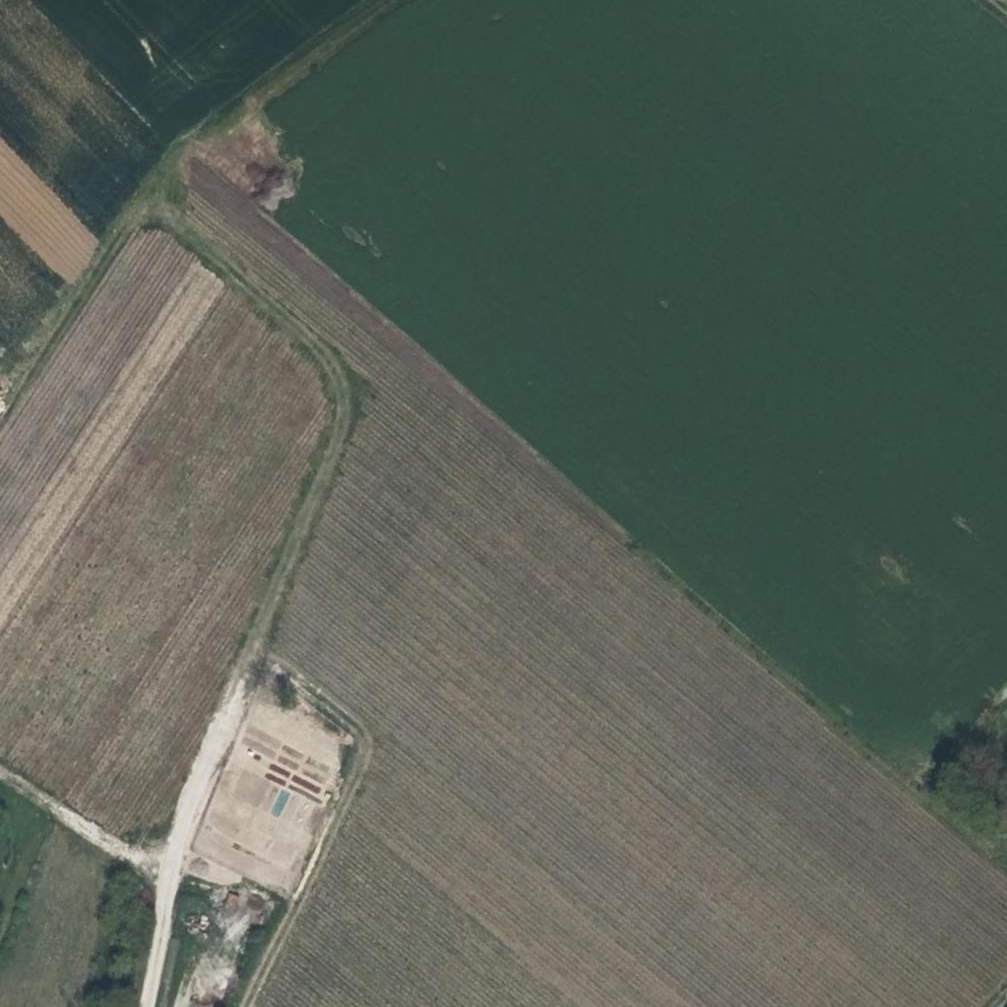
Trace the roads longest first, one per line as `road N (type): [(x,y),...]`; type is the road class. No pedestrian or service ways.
road 1 (track): [(173,876),(199,781),(350,390),(195,222),(197,142),(386,0)]
road 2 (track): [(152,1006),(173,876),(0,772)]

